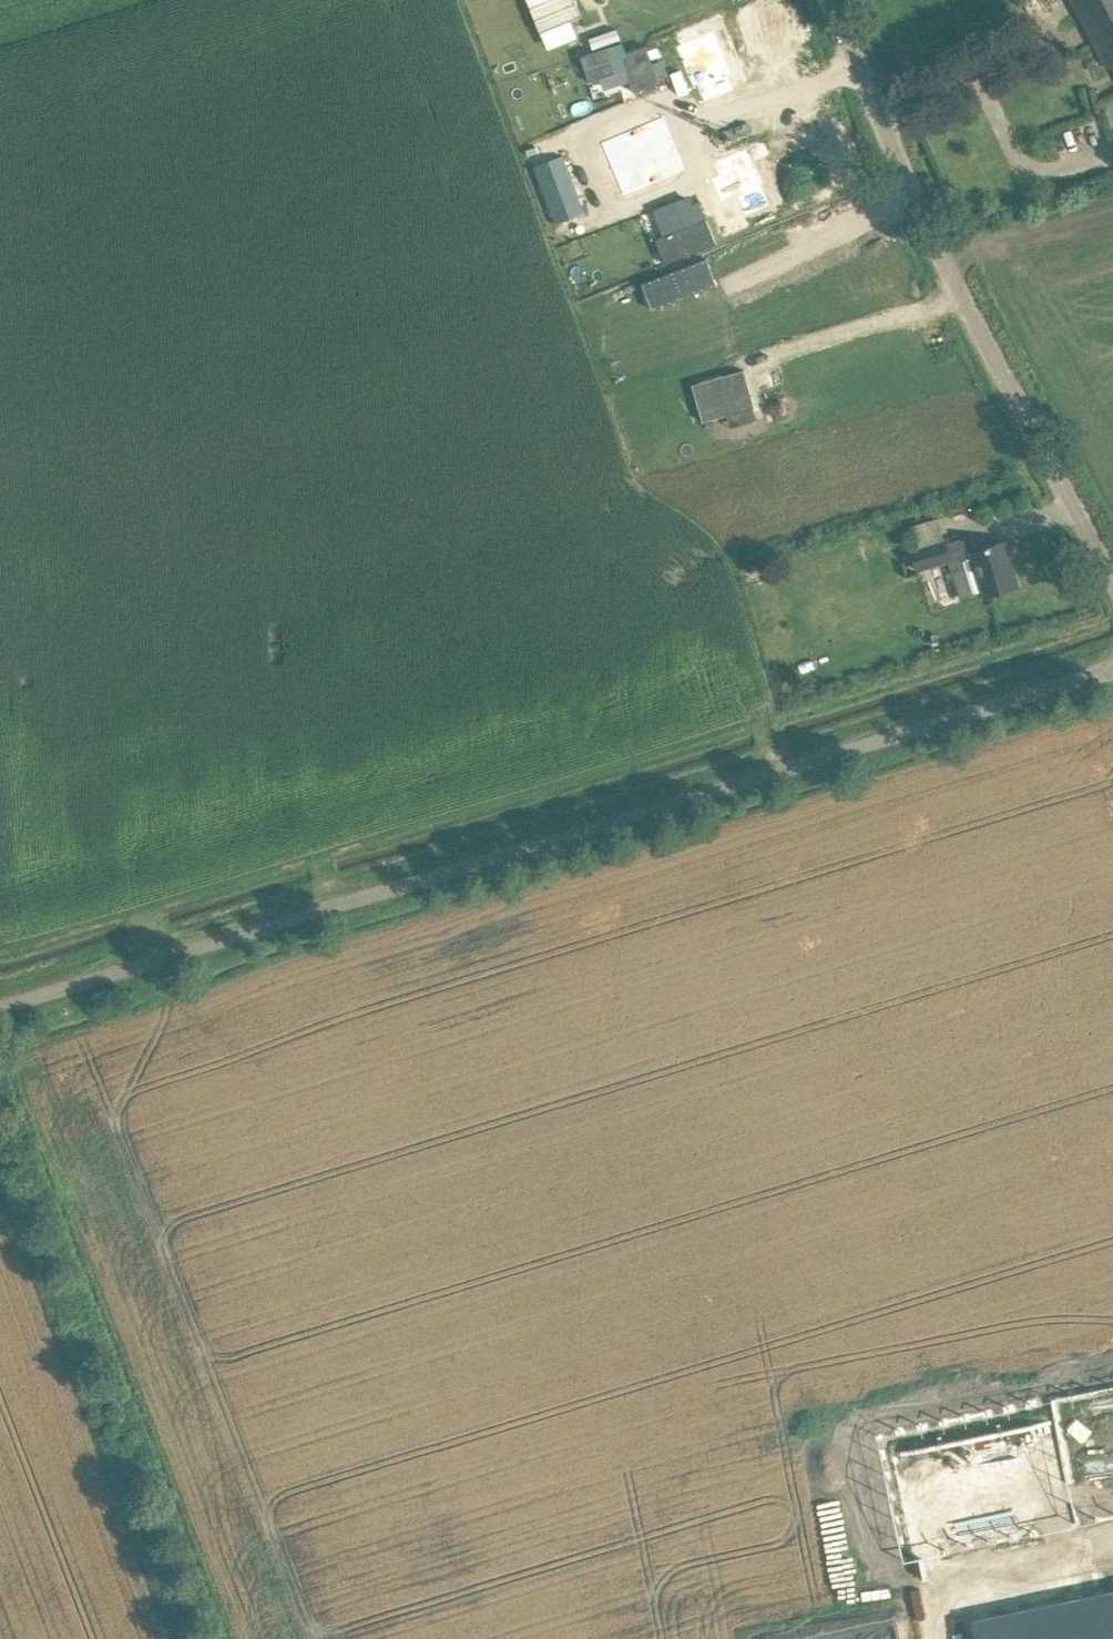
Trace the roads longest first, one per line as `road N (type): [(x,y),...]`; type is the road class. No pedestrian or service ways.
road 1 (unclassified): [(0,1006),(1112,672)]
road 2 (unclassified): [(1112,585),(942,258),(829,0)]

